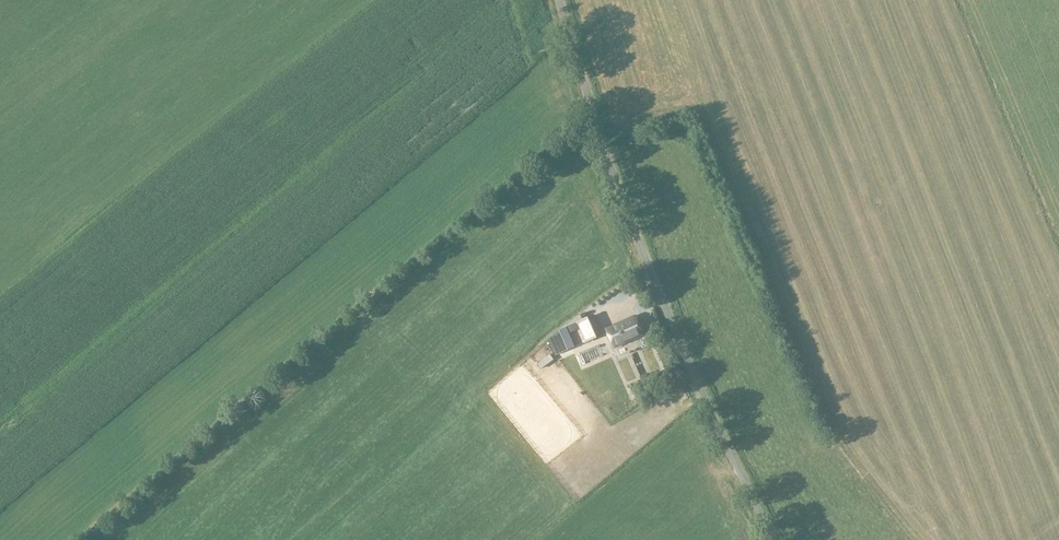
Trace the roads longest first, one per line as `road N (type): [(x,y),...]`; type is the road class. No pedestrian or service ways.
road 1 (tertiary): [(772,539),(635,234),(558,0)]

